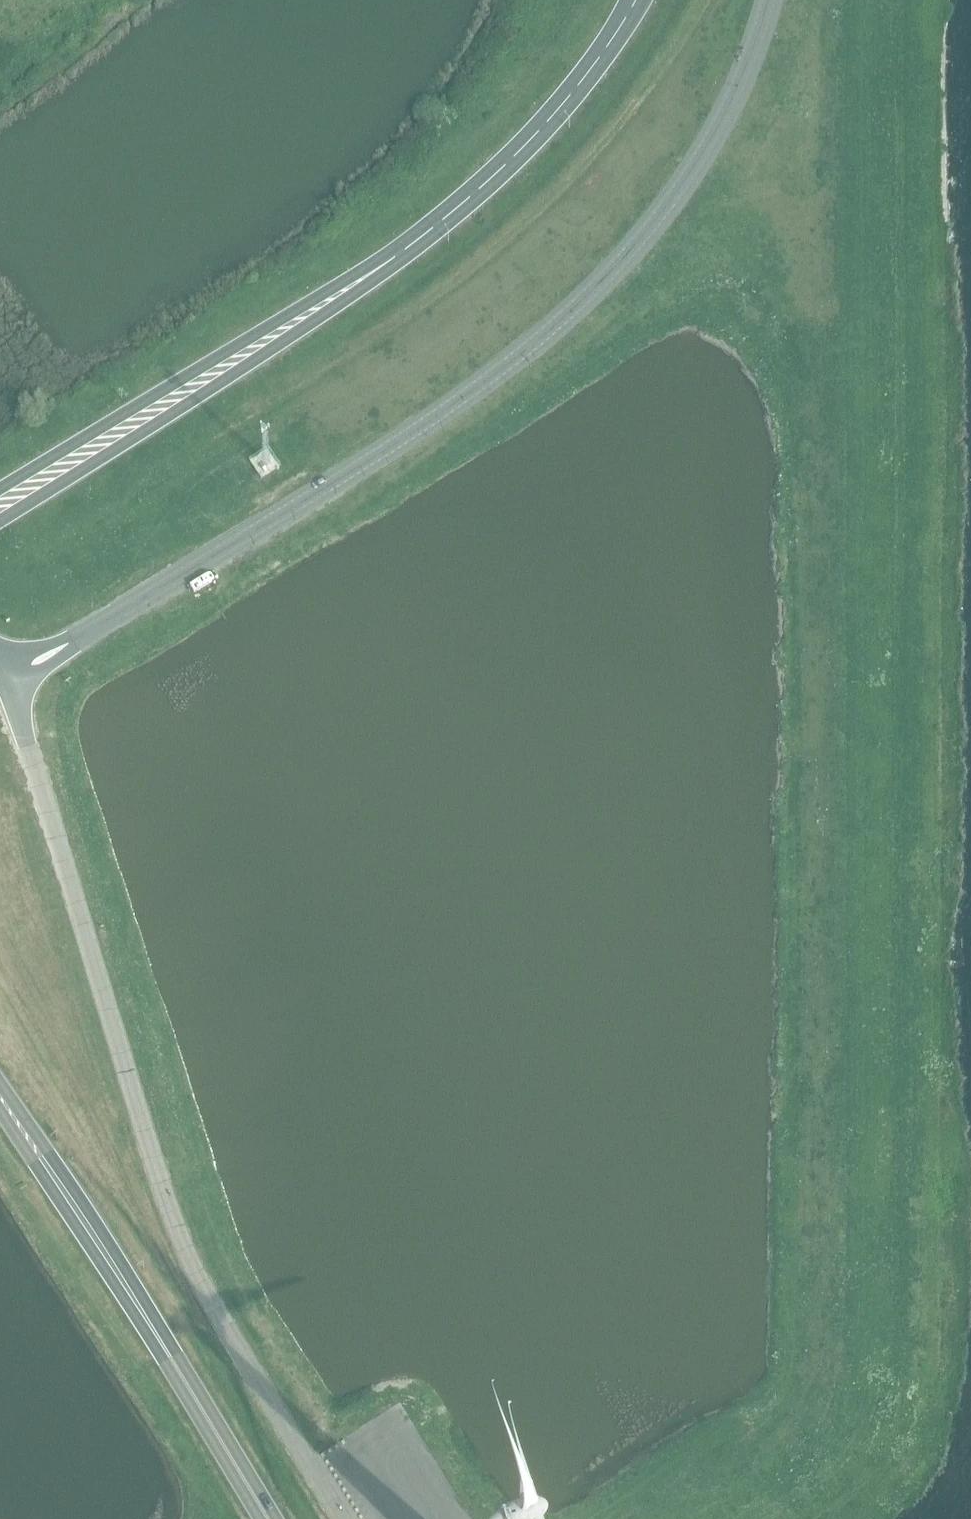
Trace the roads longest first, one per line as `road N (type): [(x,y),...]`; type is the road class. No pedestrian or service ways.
road 1 (tertiary): [(12,681),(436,417),(576,308),(671,200),(706,146),(768,0)]
road 2 (unclassified): [(342,1518),(191,1266),(12,681)]
road 3 (trunk): [(639,0),(554,119),(447,220),(364,280),(0,504)]
road 4 (primary): [(269,1518),(0,1095)]

